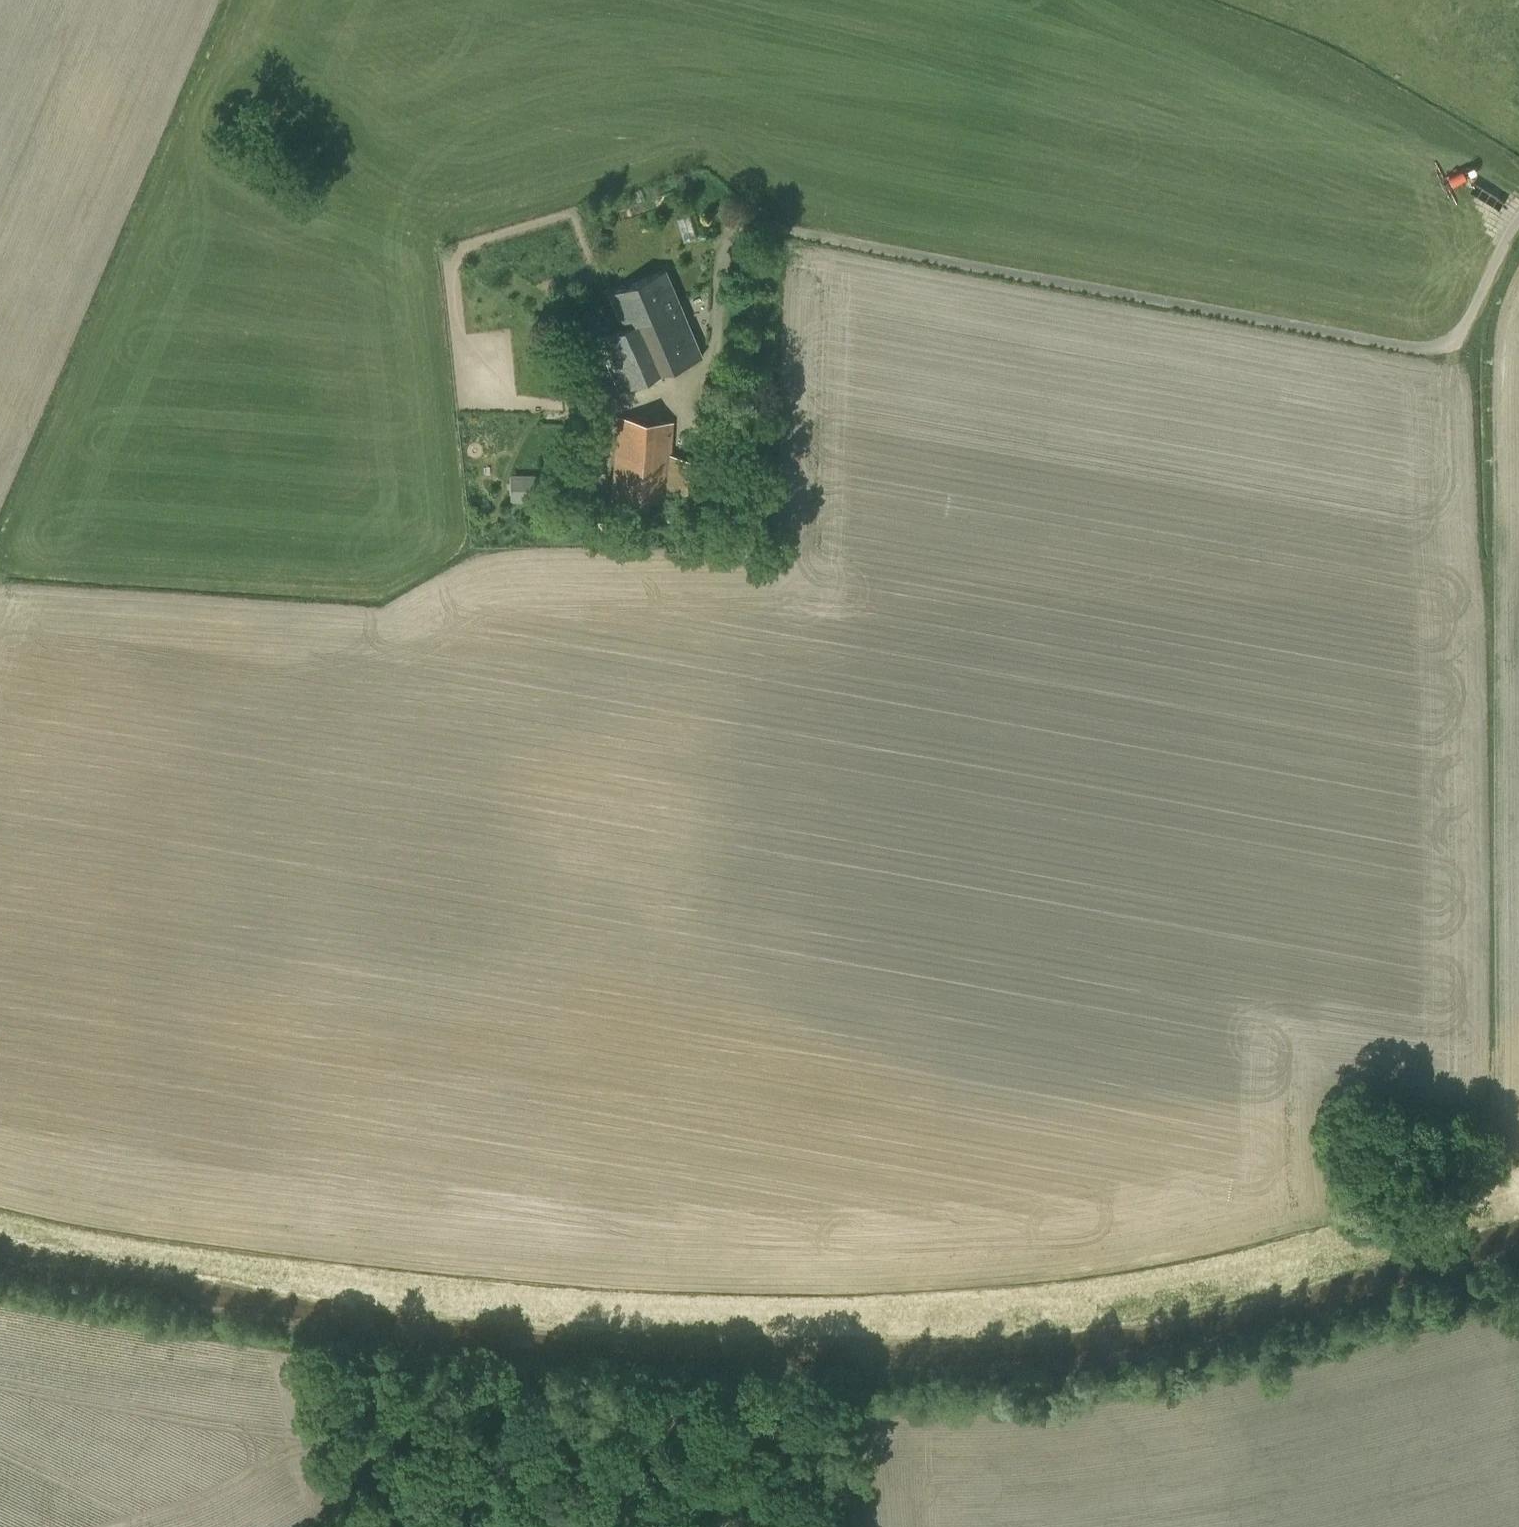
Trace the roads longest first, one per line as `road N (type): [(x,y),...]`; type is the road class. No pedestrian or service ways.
road 1 (unclassified): [(785,224),(1418,350),(1461,334),(1518,217)]

